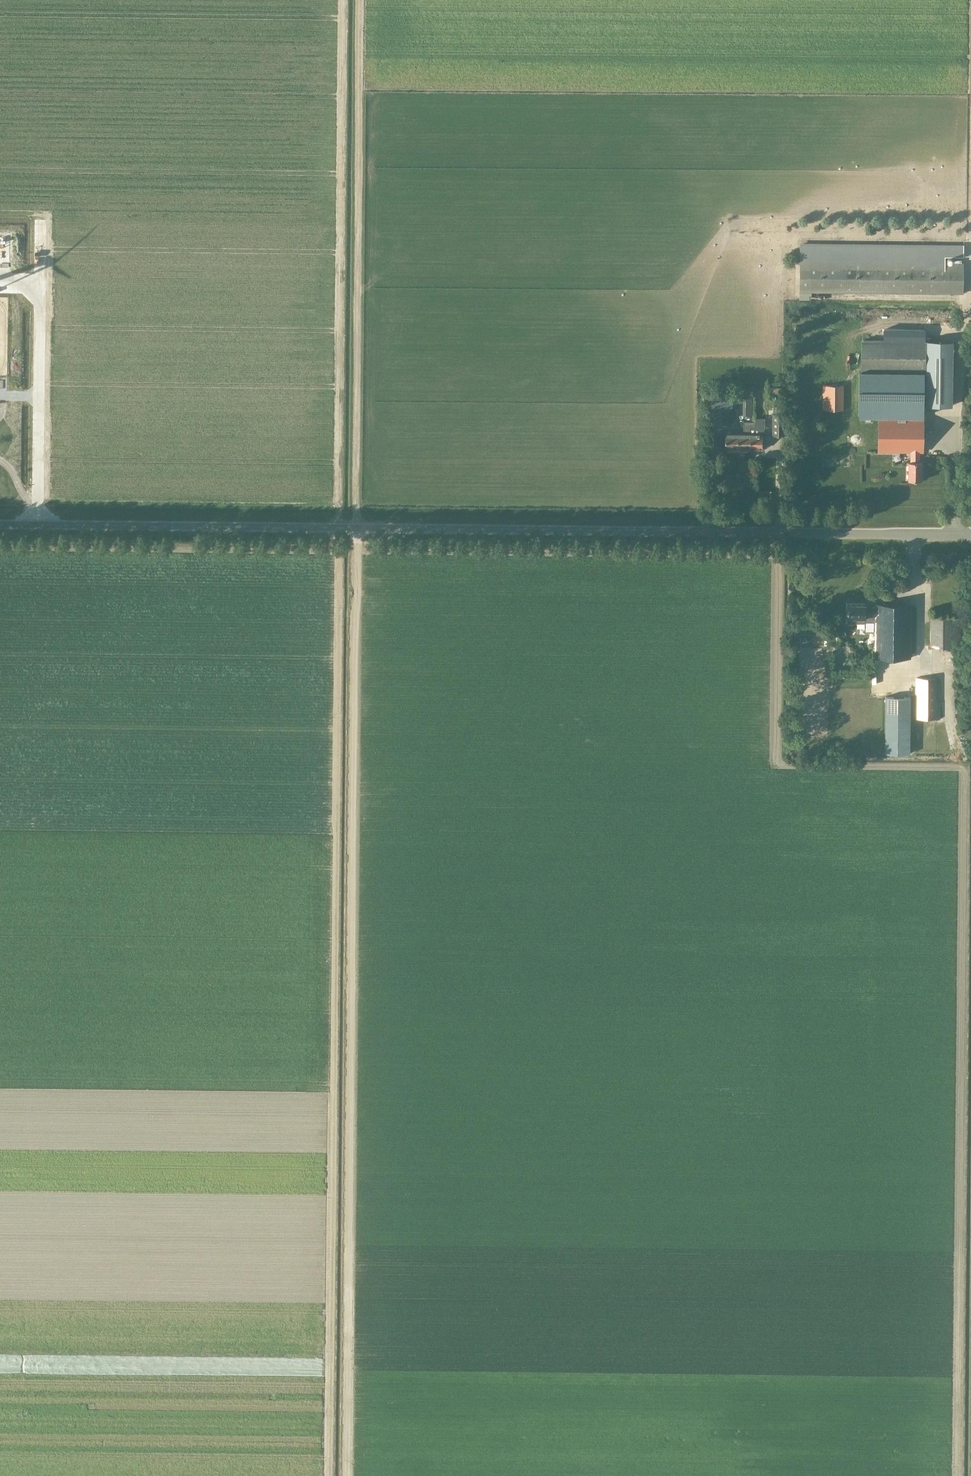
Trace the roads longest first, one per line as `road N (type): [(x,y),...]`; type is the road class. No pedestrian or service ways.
road 1 (unclassified): [(970,534),(0,524)]

